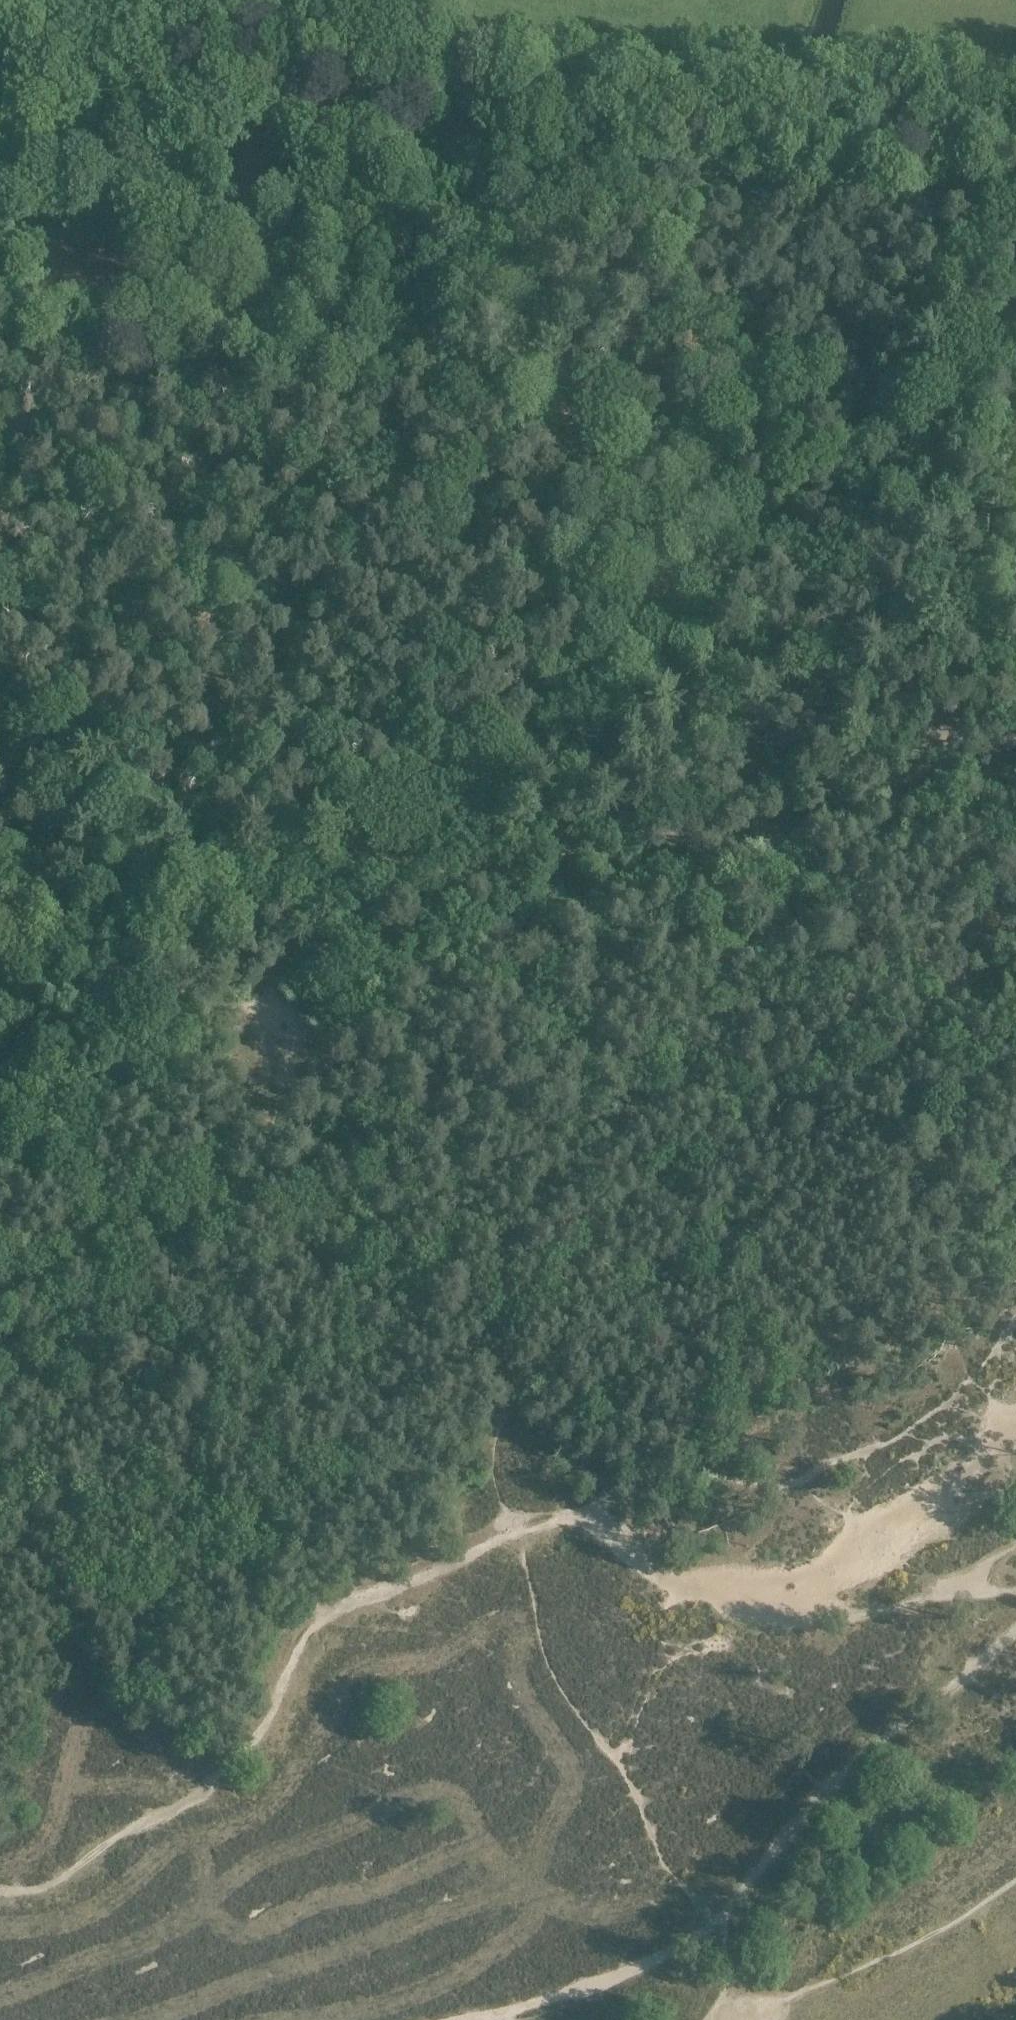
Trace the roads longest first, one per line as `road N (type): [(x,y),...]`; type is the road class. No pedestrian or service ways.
road 1 (track): [(1015,464),(986,758),(1015,751)]

